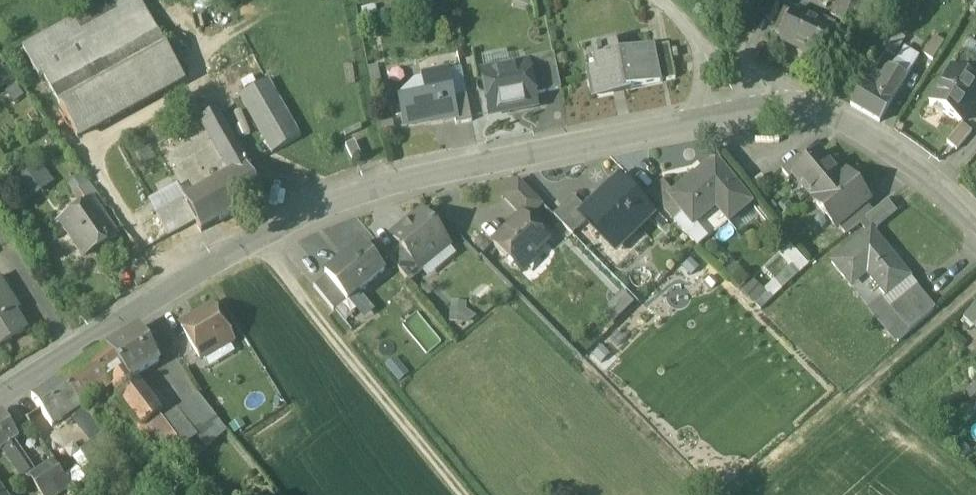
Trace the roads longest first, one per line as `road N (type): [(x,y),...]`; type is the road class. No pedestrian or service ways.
road 1 (secondary): [(0,395),(254,241),(345,197),(484,165),(793,104),(939,189)]
road 2 (track): [(254,241),(464,494)]
road 3 (track): [(732,494),(975,288)]

